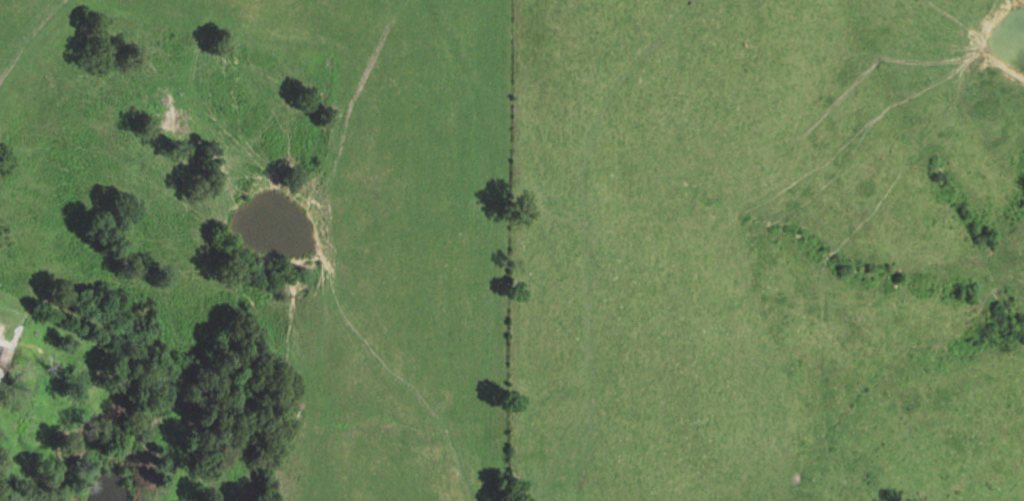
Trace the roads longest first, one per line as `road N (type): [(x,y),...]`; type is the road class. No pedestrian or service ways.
road 1 (residential): [(319,500),(499,288),(547,113),(475,0)]

